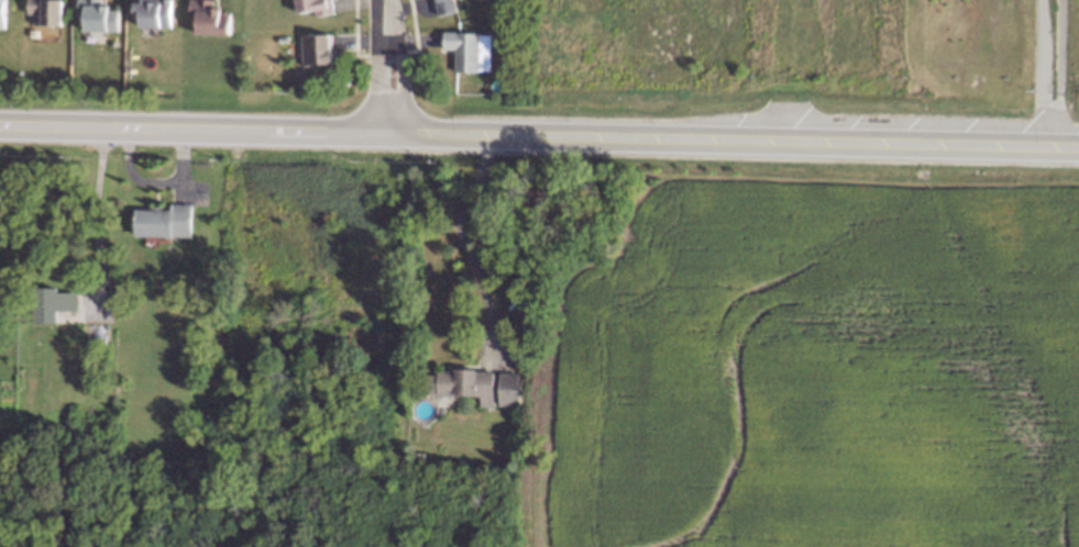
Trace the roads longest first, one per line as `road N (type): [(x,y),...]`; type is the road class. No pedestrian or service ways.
road 1 (tertiary): [(1041,149),(103,130)]
road 2 (residential): [(1061,150),(1065,0)]
road 3 (residential): [(1043,0),(1041,149)]
road 4 (residential): [(385,0),(390,136)]

